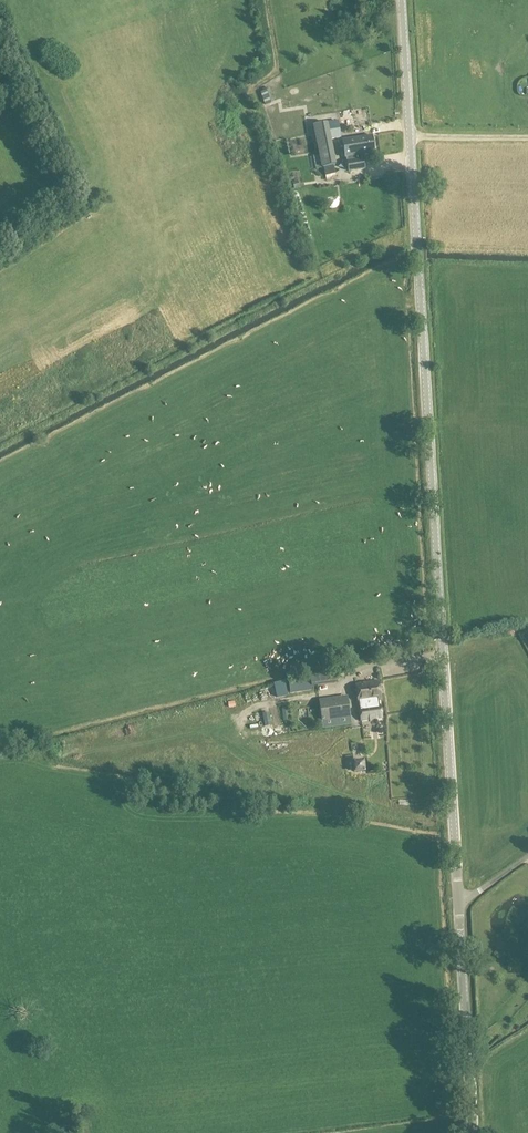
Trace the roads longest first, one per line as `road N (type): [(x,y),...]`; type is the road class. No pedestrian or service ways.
road 1 (tertiary): [(459,905),(410,136)]
road 2 (tertiary): [(473,1132),(459,905)]
road 3 (tertiary): [(410,136),(399,0)]

